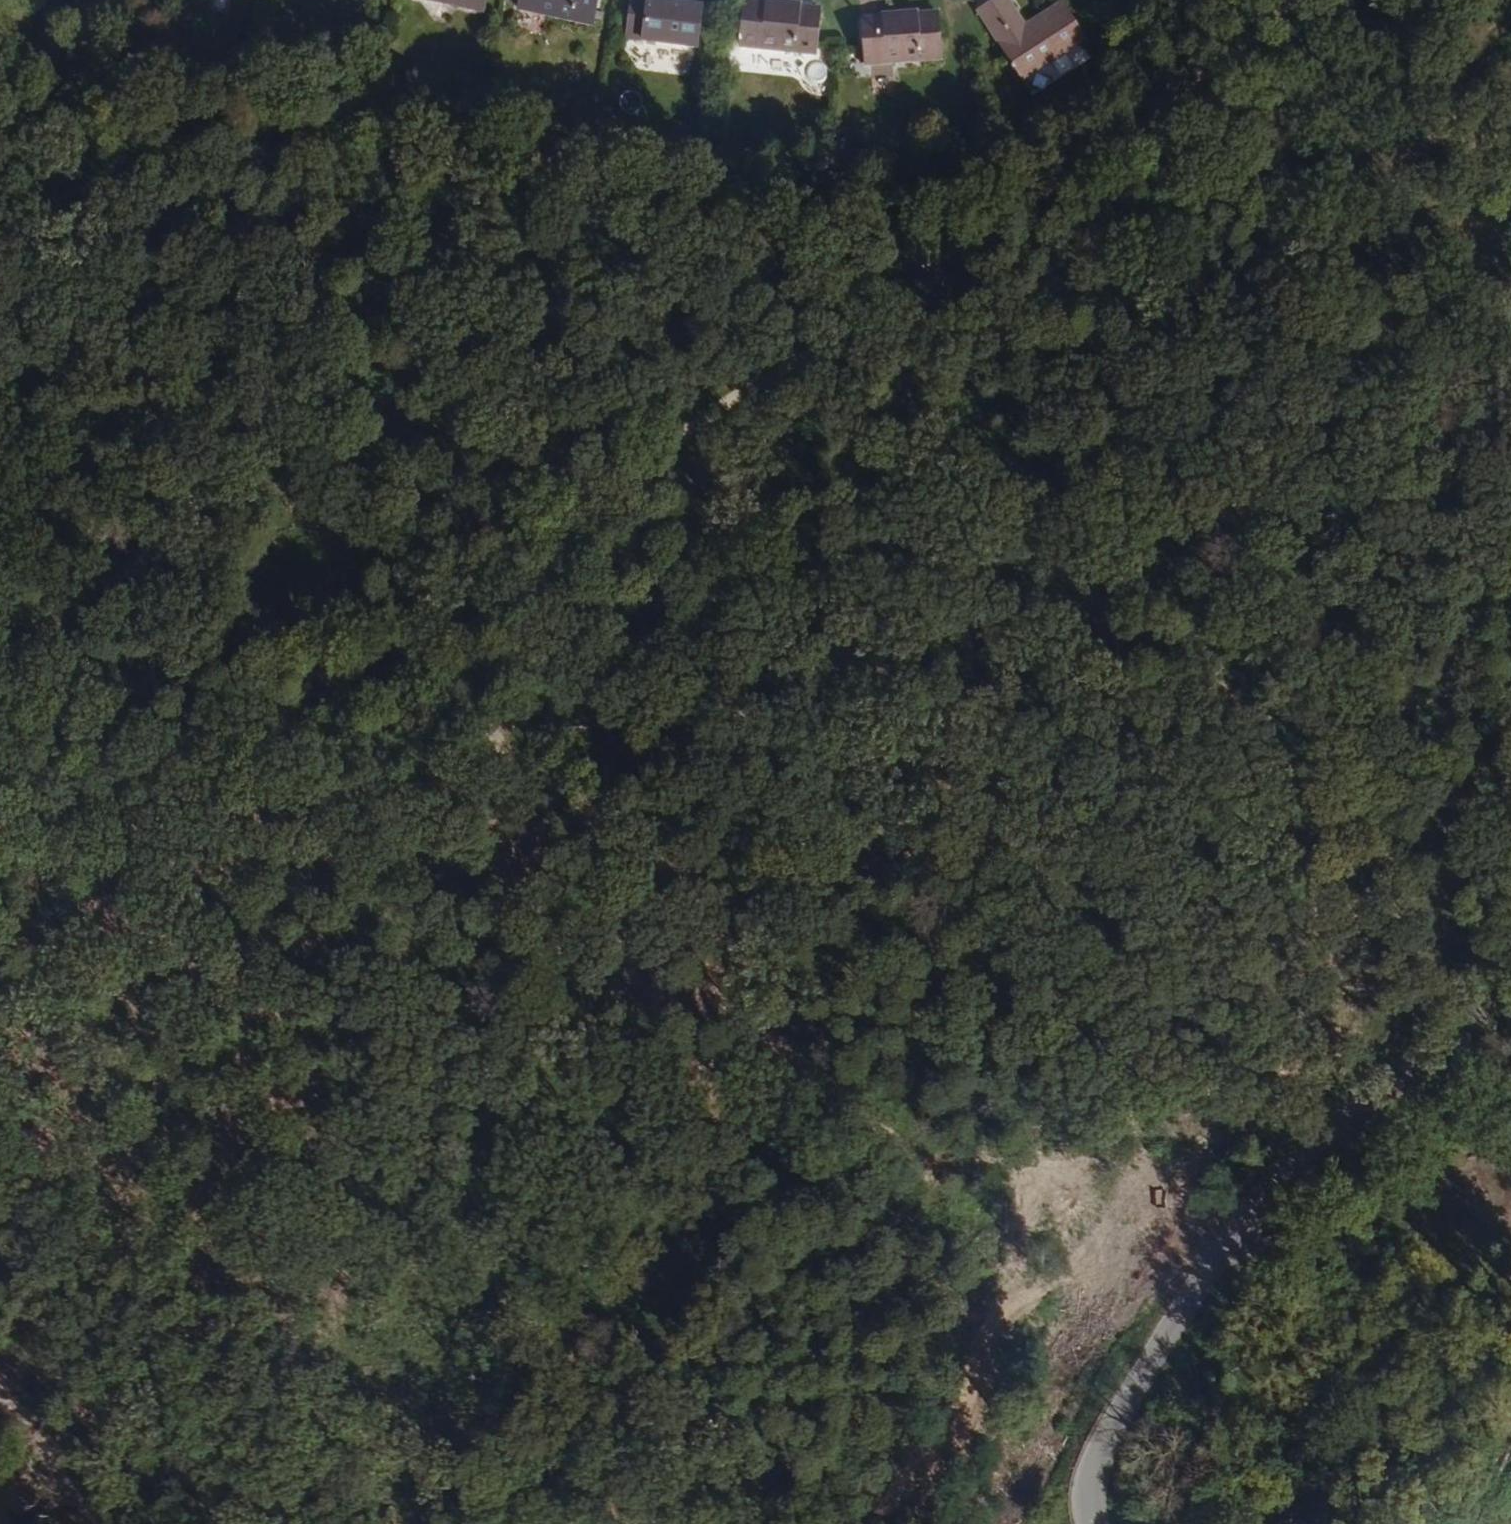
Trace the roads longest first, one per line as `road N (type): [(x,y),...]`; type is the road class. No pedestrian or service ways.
road 1 (track): [(1289,0),(1138,127),(432,580),(133,746),(0,778)]
road 2 (unclassified): [(1098,1523),(1105,1448),(1207,1268),(1249,1215),(1393,1079),(1510,1005)]

